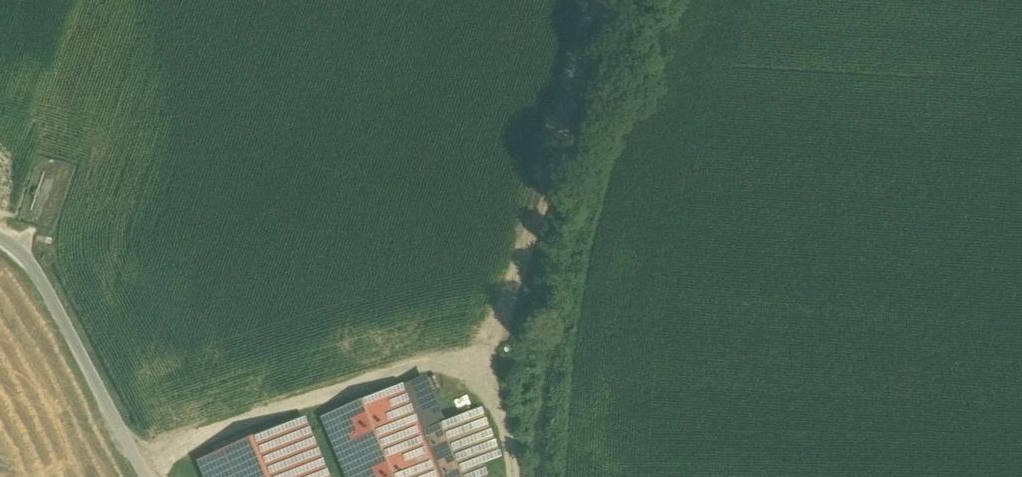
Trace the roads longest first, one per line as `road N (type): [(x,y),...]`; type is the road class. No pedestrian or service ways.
road 1 (residential): [(0,225),(31,253),(154,476)]

